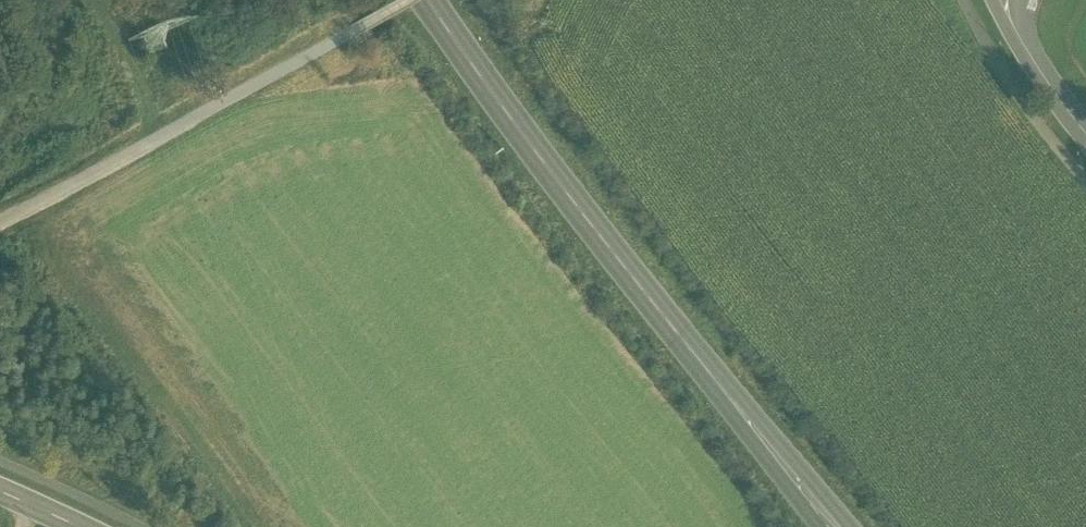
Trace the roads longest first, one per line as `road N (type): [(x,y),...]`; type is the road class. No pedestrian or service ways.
road 1 (primary): [(834,526),(569,195),(428,0)]
road 2 (track): [(0,222),(410,0)]
road 3 (track): [(173,132),(95,0)]
road 4 (unclassified): [(1085,133),(1015,27)]

